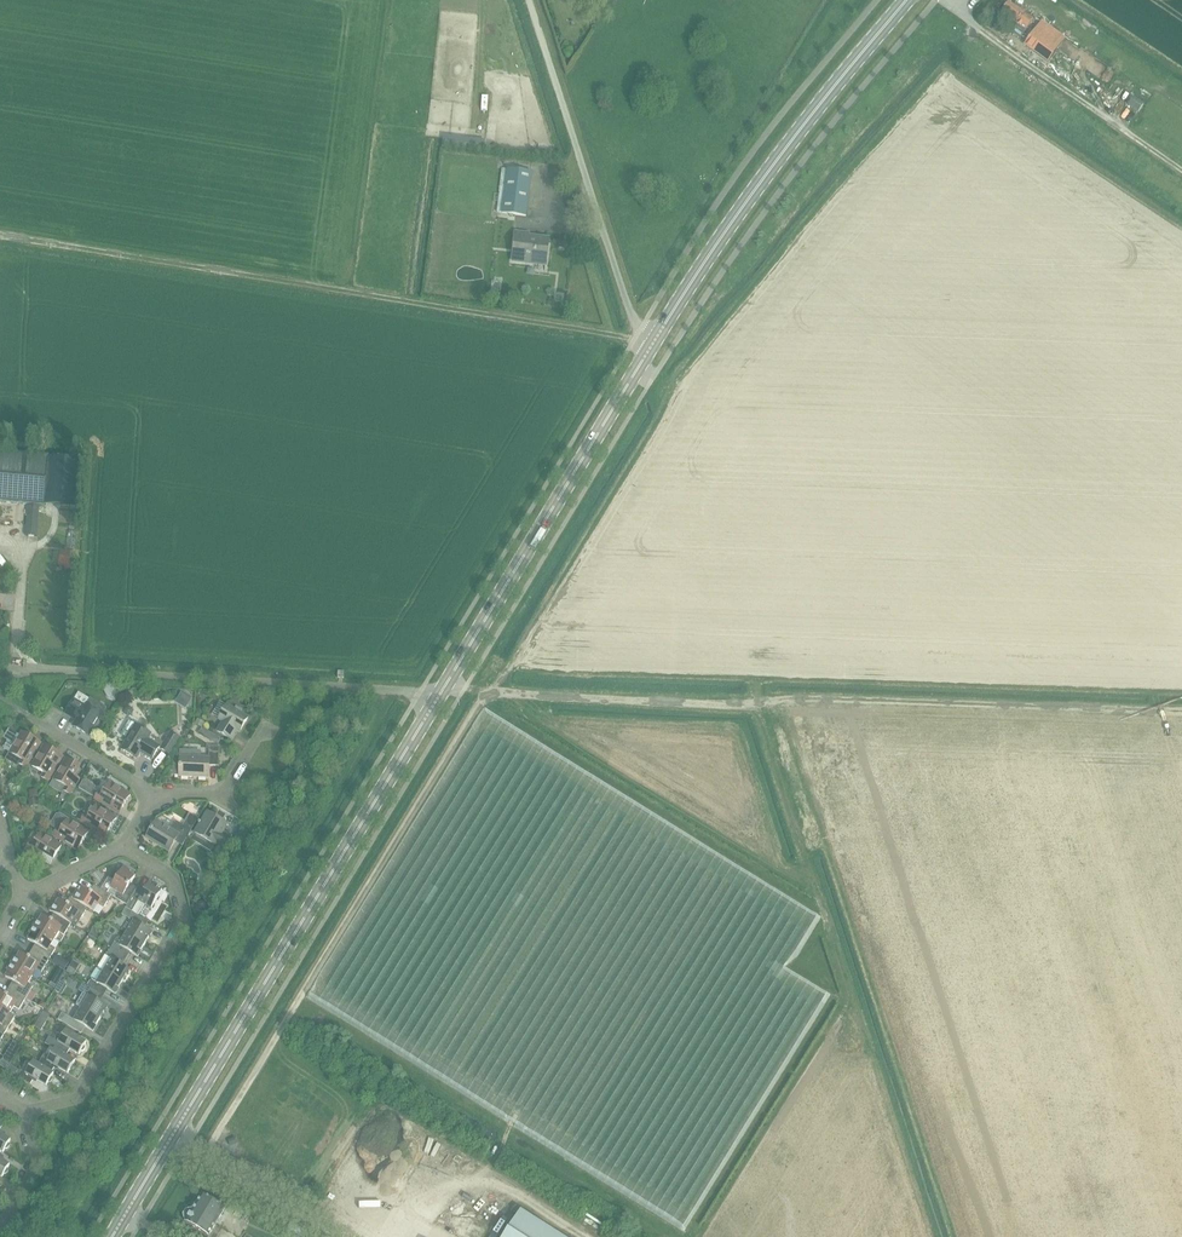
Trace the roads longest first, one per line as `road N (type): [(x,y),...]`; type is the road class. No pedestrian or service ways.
road 1 (secondary): [(113,1236),(442,692)]
road 2 (track): [(488,692),(204,1157)]
road 3 (unclassified): [(19,622),(14,672),(442,692)]
road 4 (track): [(805,854),(753,707),(463,691)]
road 5 (secondary): [(654,342),(757,187),(907,0)]
road 6 (secondary): [(442,692),(654,342)]
road 7 (unclassified): [(654,342),(631,315),(529,0)]
road 8 (residential): [(123,846),(175,888),(181,934),(92,1083),(32,1112)]
road 9 (residential): [(158,798),(35,722)]
road 10 (residential): [(158,798),(228,784),(264,726)]
road 11 (residential): [(0,1229),(33,1171),(32,1112)]

